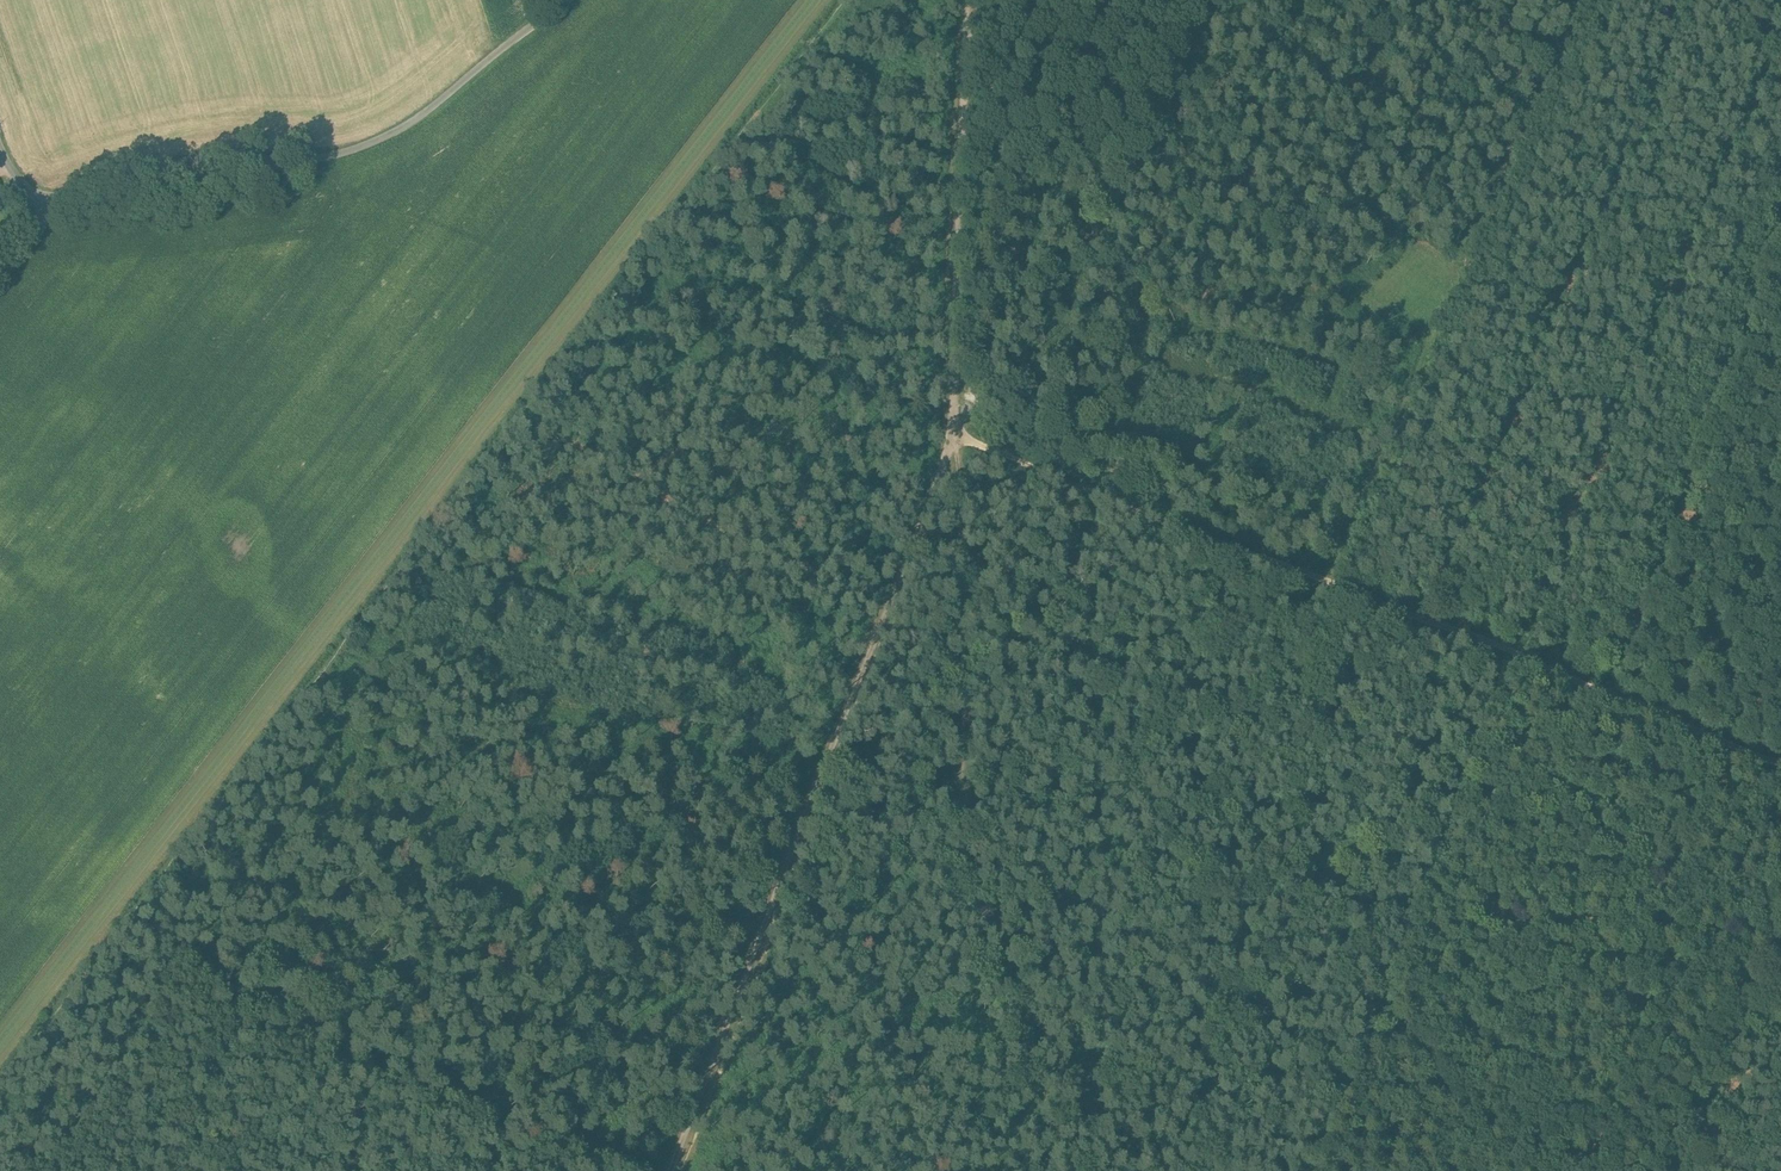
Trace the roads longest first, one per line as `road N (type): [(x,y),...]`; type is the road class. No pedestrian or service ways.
road 1 (track): [(0,1089),(847,0)]
road 2 (track): [(955,432),(1780,758)]
road 3 (track): [(678,1170),(955,432)]
road 4 (track): [(1142,1170),(1074,1074),(969,858),(955,432)]
road 5 (unclassified): [(53,212),(136,172),(217,159),(317,159),(384,137),(568,0)]
road 6 (track): [(955,432),(969,0)]
road 7 (track): [(1780,936),(1689,1170)]

